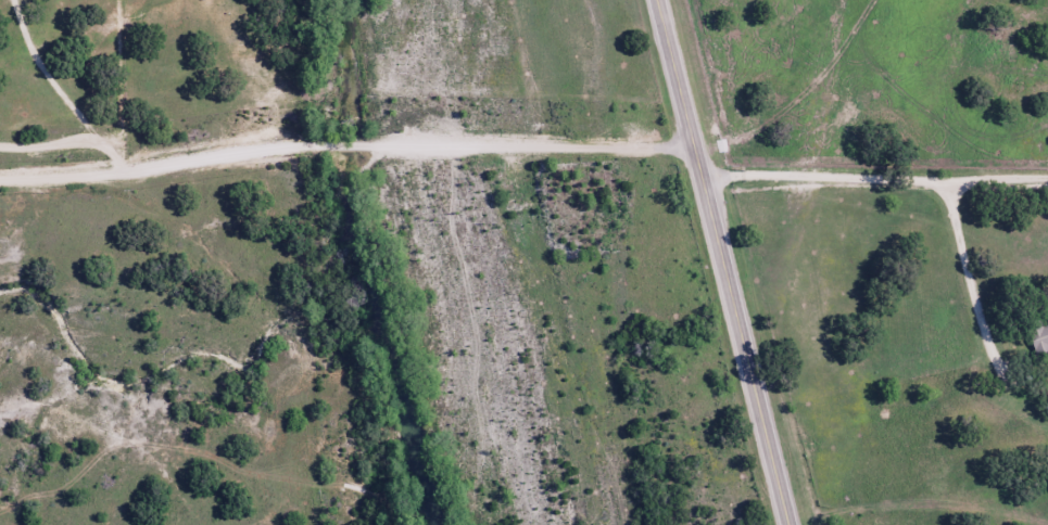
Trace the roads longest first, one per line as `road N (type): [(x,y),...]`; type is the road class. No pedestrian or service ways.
road 1 (residential): [(0,177),(119,171),(324,141),(695,146)]
road 2 (secondary): [(789,524),(658,0)]
road 3 (residential): [(1047,176),(744,168),(704,181)]

